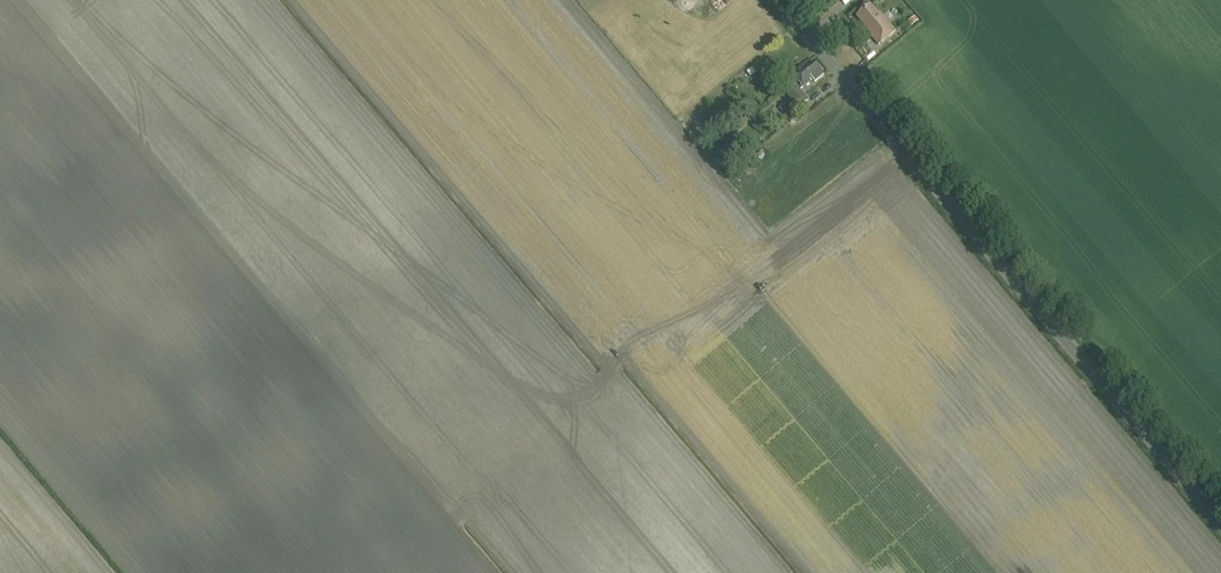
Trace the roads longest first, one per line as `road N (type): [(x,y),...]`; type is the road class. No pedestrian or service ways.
road 1 (unclassified): [(1220,521),(777,0)]

